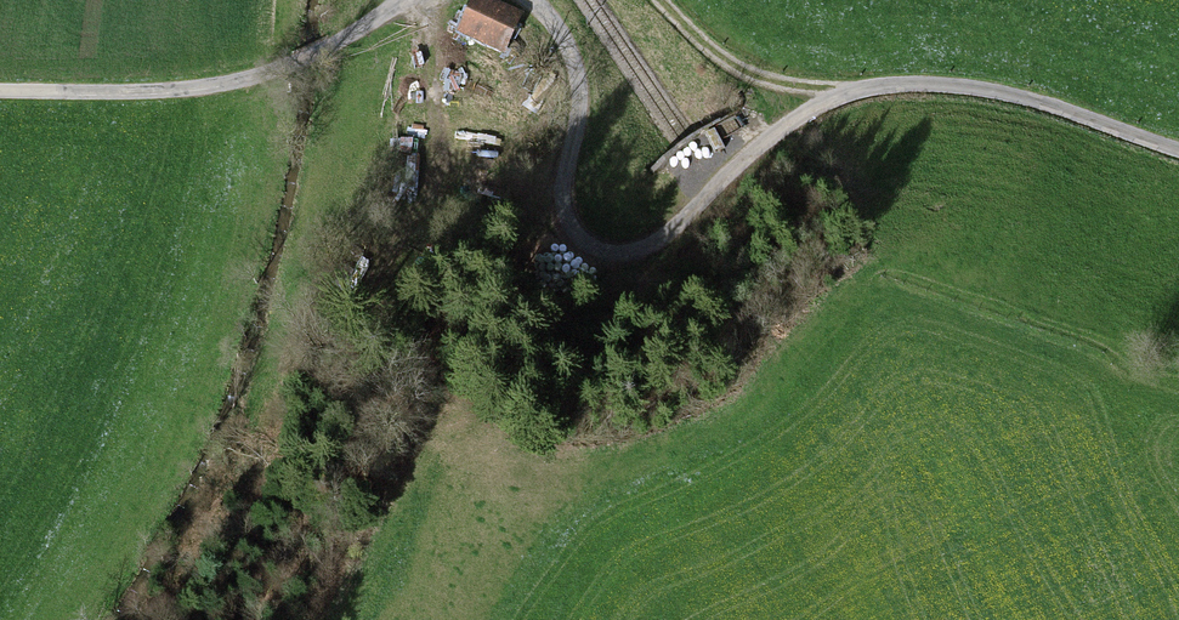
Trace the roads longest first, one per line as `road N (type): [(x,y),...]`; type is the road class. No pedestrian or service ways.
road 1 (unclassified): [(534,0),(577,63),(563,203),(571,227),(597,250),(623,253),(657,241),(791,122),(876,86),(996,92),(1178,150)]
road 2 (unclassified): [(0,90),(156,90),(235,80),(319,52),(403,0)]
road 3 (track): [(855,90),(756,79),(656,0)]

